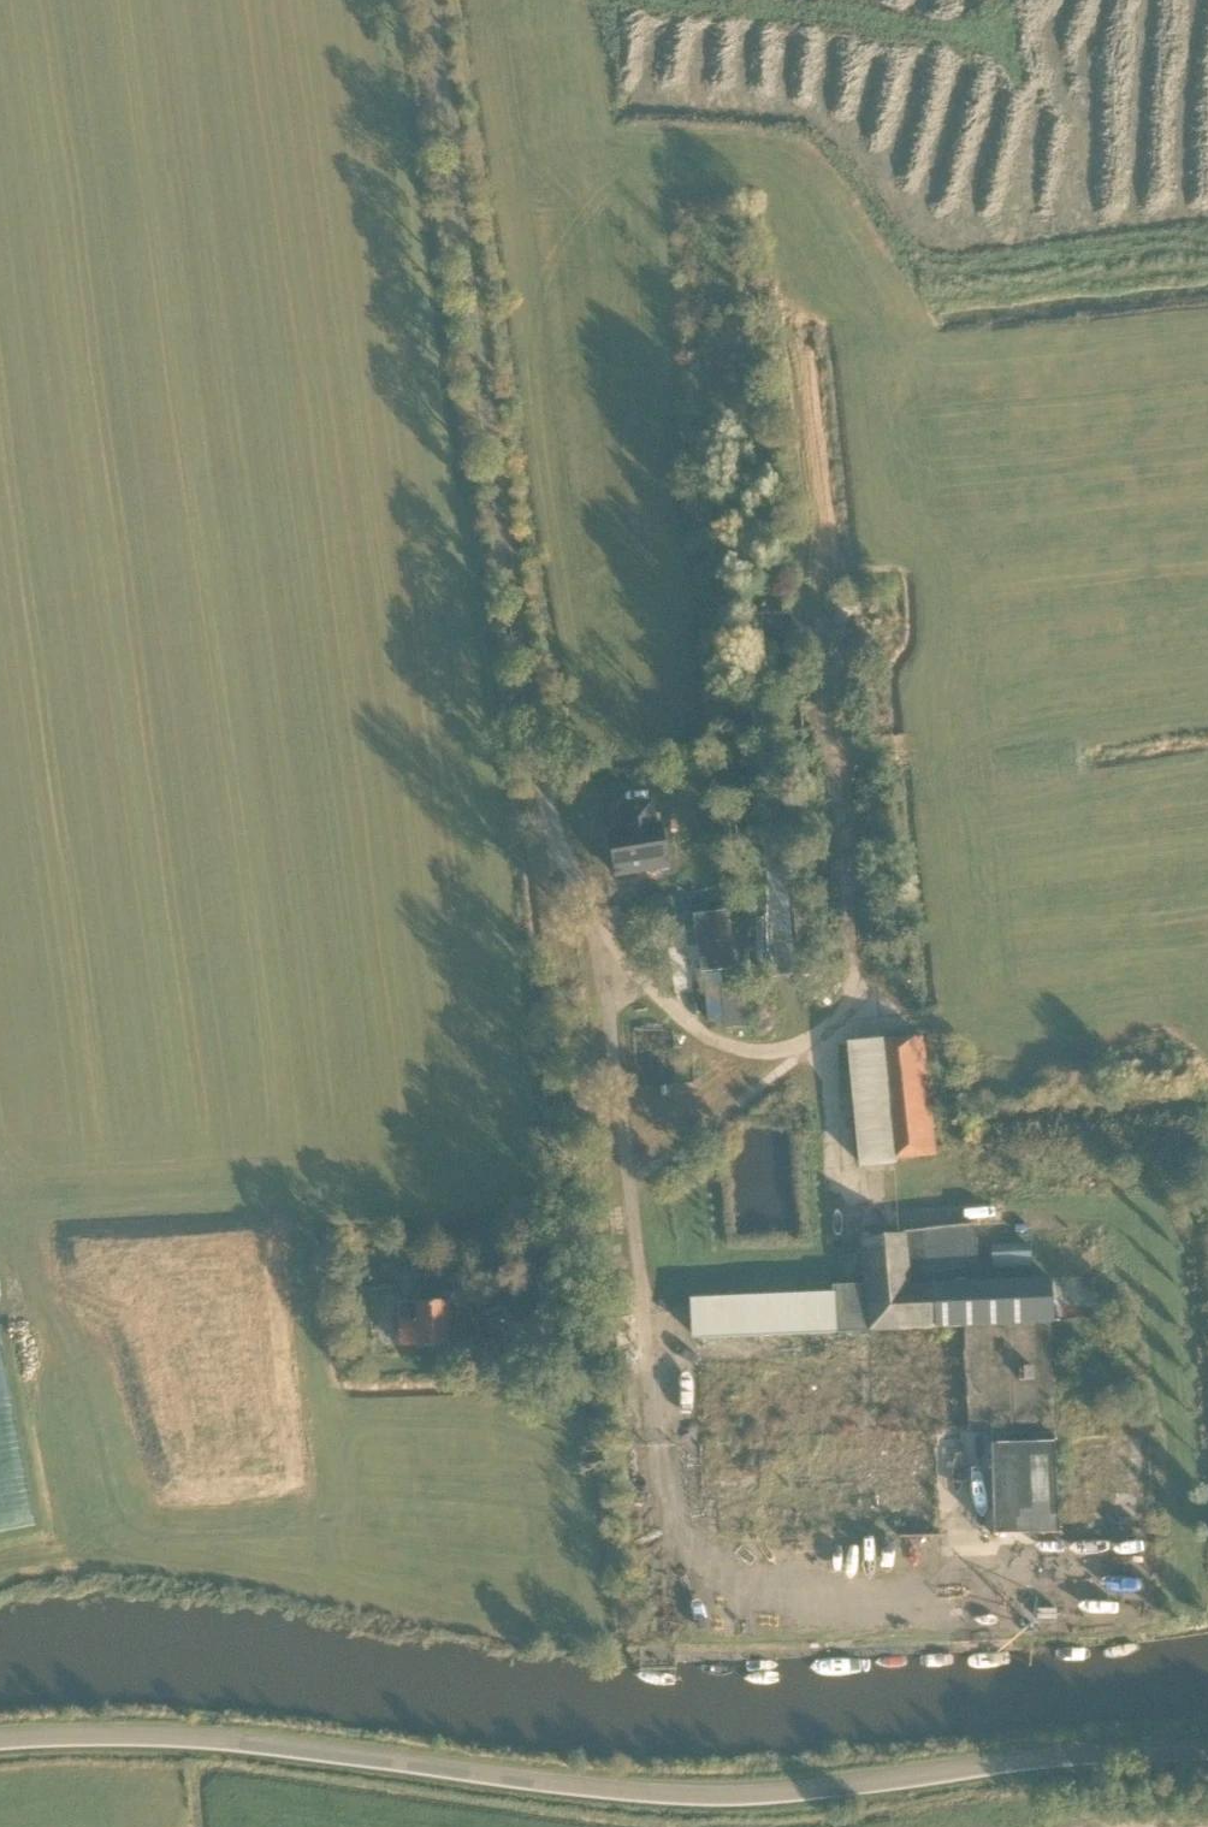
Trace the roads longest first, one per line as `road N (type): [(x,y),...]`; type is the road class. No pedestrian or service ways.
road 1 (tertiary): [(0,1737),(212,1739),(610,1790),(722,1795),(876,1784),(1030,1760),(1207,1750)]

